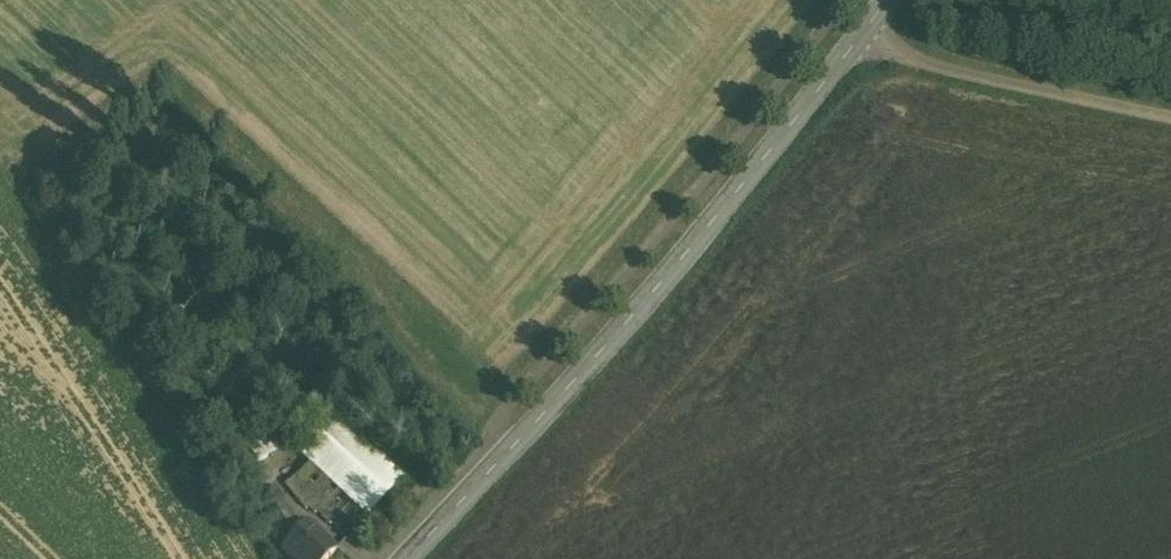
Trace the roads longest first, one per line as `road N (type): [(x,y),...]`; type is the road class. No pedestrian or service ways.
road 1 (tertiary): [(886,0),(592,359),(404,558)]
road 2 (track): [(866,27),(927,59),(1170,116)]

